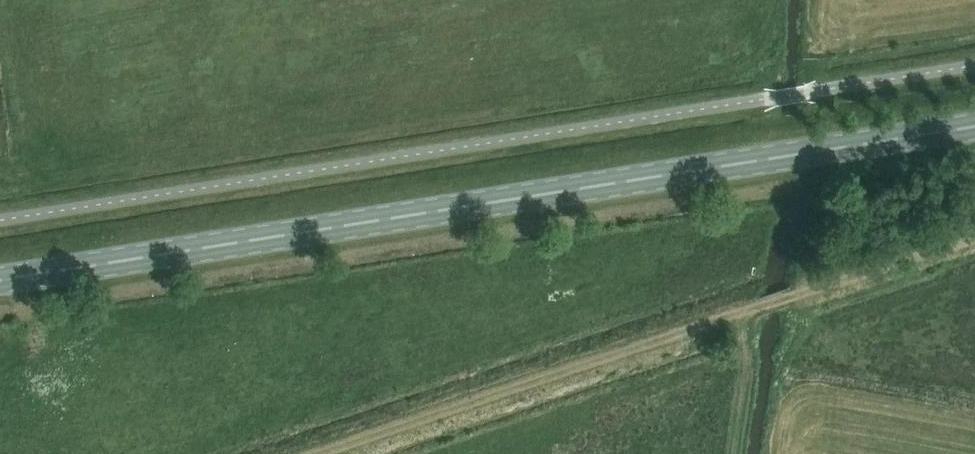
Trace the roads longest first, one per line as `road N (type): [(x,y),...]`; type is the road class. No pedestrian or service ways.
road 1 (primary): [(0,279),(974,124)]
road 2 (track): [(974,236),(319,453)]

